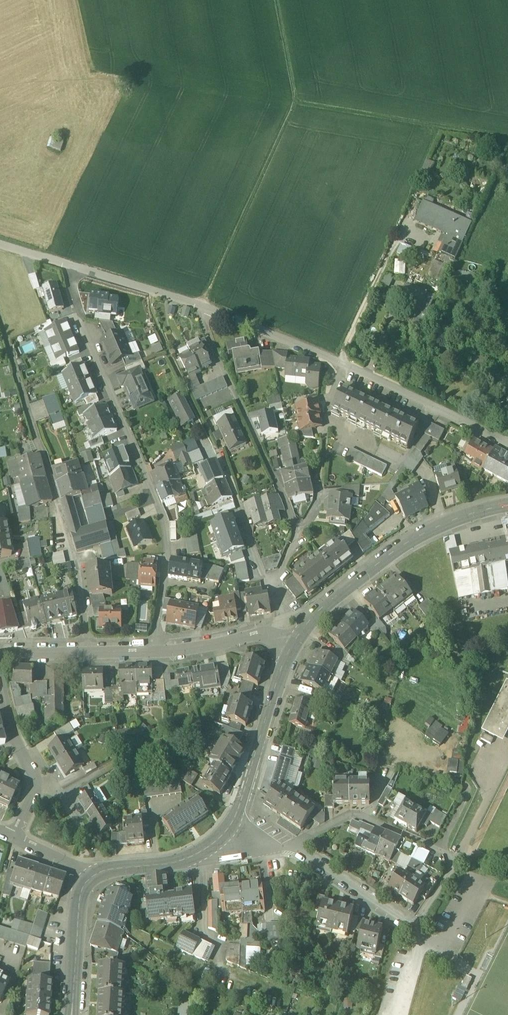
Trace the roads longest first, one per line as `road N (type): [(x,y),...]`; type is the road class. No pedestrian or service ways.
road 1 (residential): [(159,651),(163,520),(70,294),(68,265)]
road 2 (residential): [(87,652),(79,572),(0,315)]
road 3 (residential): [(294,846),(411,929),(453,868),(449,854),(352,815)]
road 4 (tertiary): [(310,620),(414,538),(507,504)]
road 5 (residential): [(310,620),(295,618),(260,569),(219,454)]
road 6 (tertiary): [(228,827),(293,644)]
road 7 (residential): [(341,364),(507,445)]
road 8 (residential): [(0,682),(32,781),(13,836)]
road 9 (tertiary): [(87,881),(116,867),(178,861),(228,827)]
road 10 (residential): [(68,265),(208,310)]
road 11 (residential): [(208,310),(341,364)]
road 12 (residential): [(159,651),(267,634),(293,644)]
road 13 (tertiary): [(71,1014),(78,903),(87,881)]

